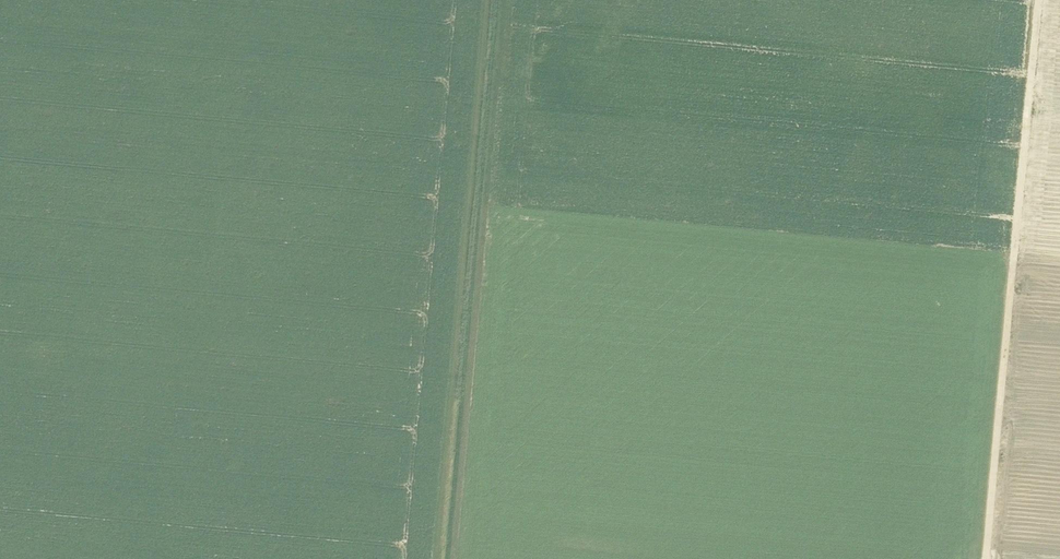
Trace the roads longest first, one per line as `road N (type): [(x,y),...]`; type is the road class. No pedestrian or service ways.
road 1 (track): [(1037,0),(988,558)]

